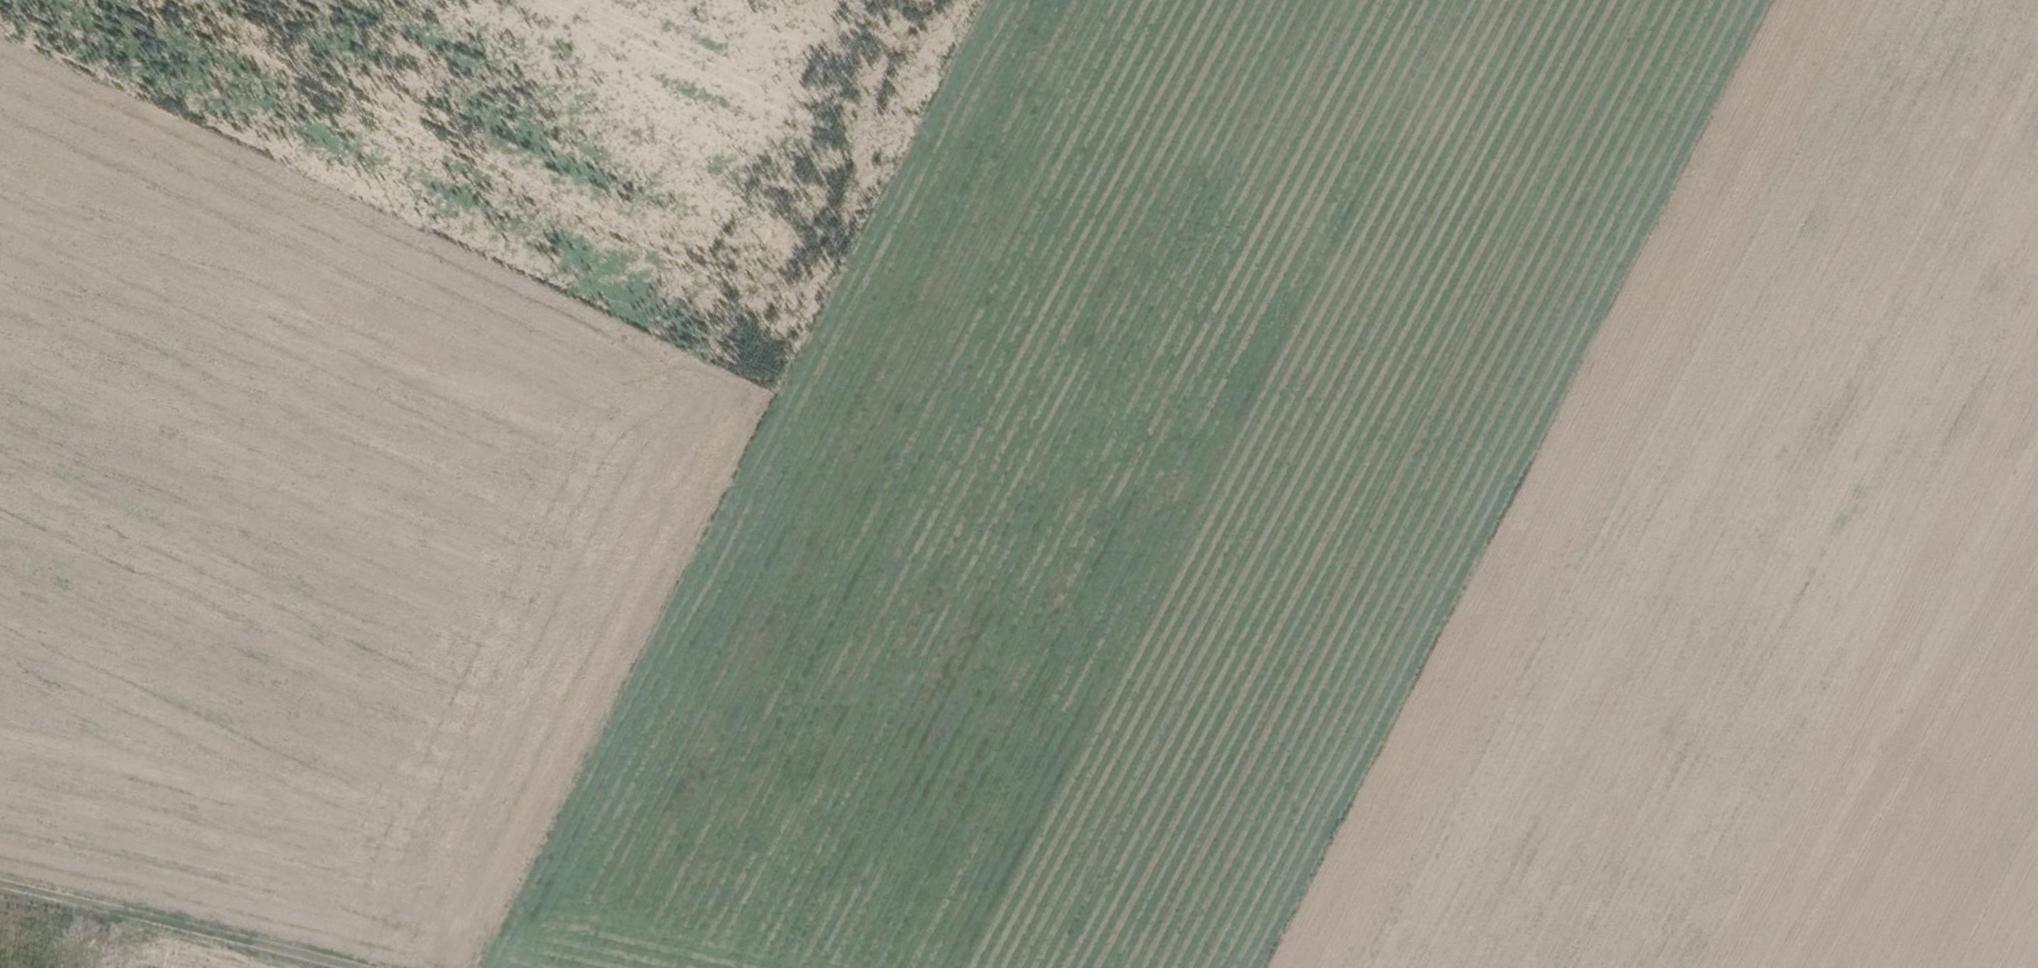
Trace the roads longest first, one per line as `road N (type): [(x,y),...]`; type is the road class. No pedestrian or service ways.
road 1 (track): [(317,967),(0,896)]

